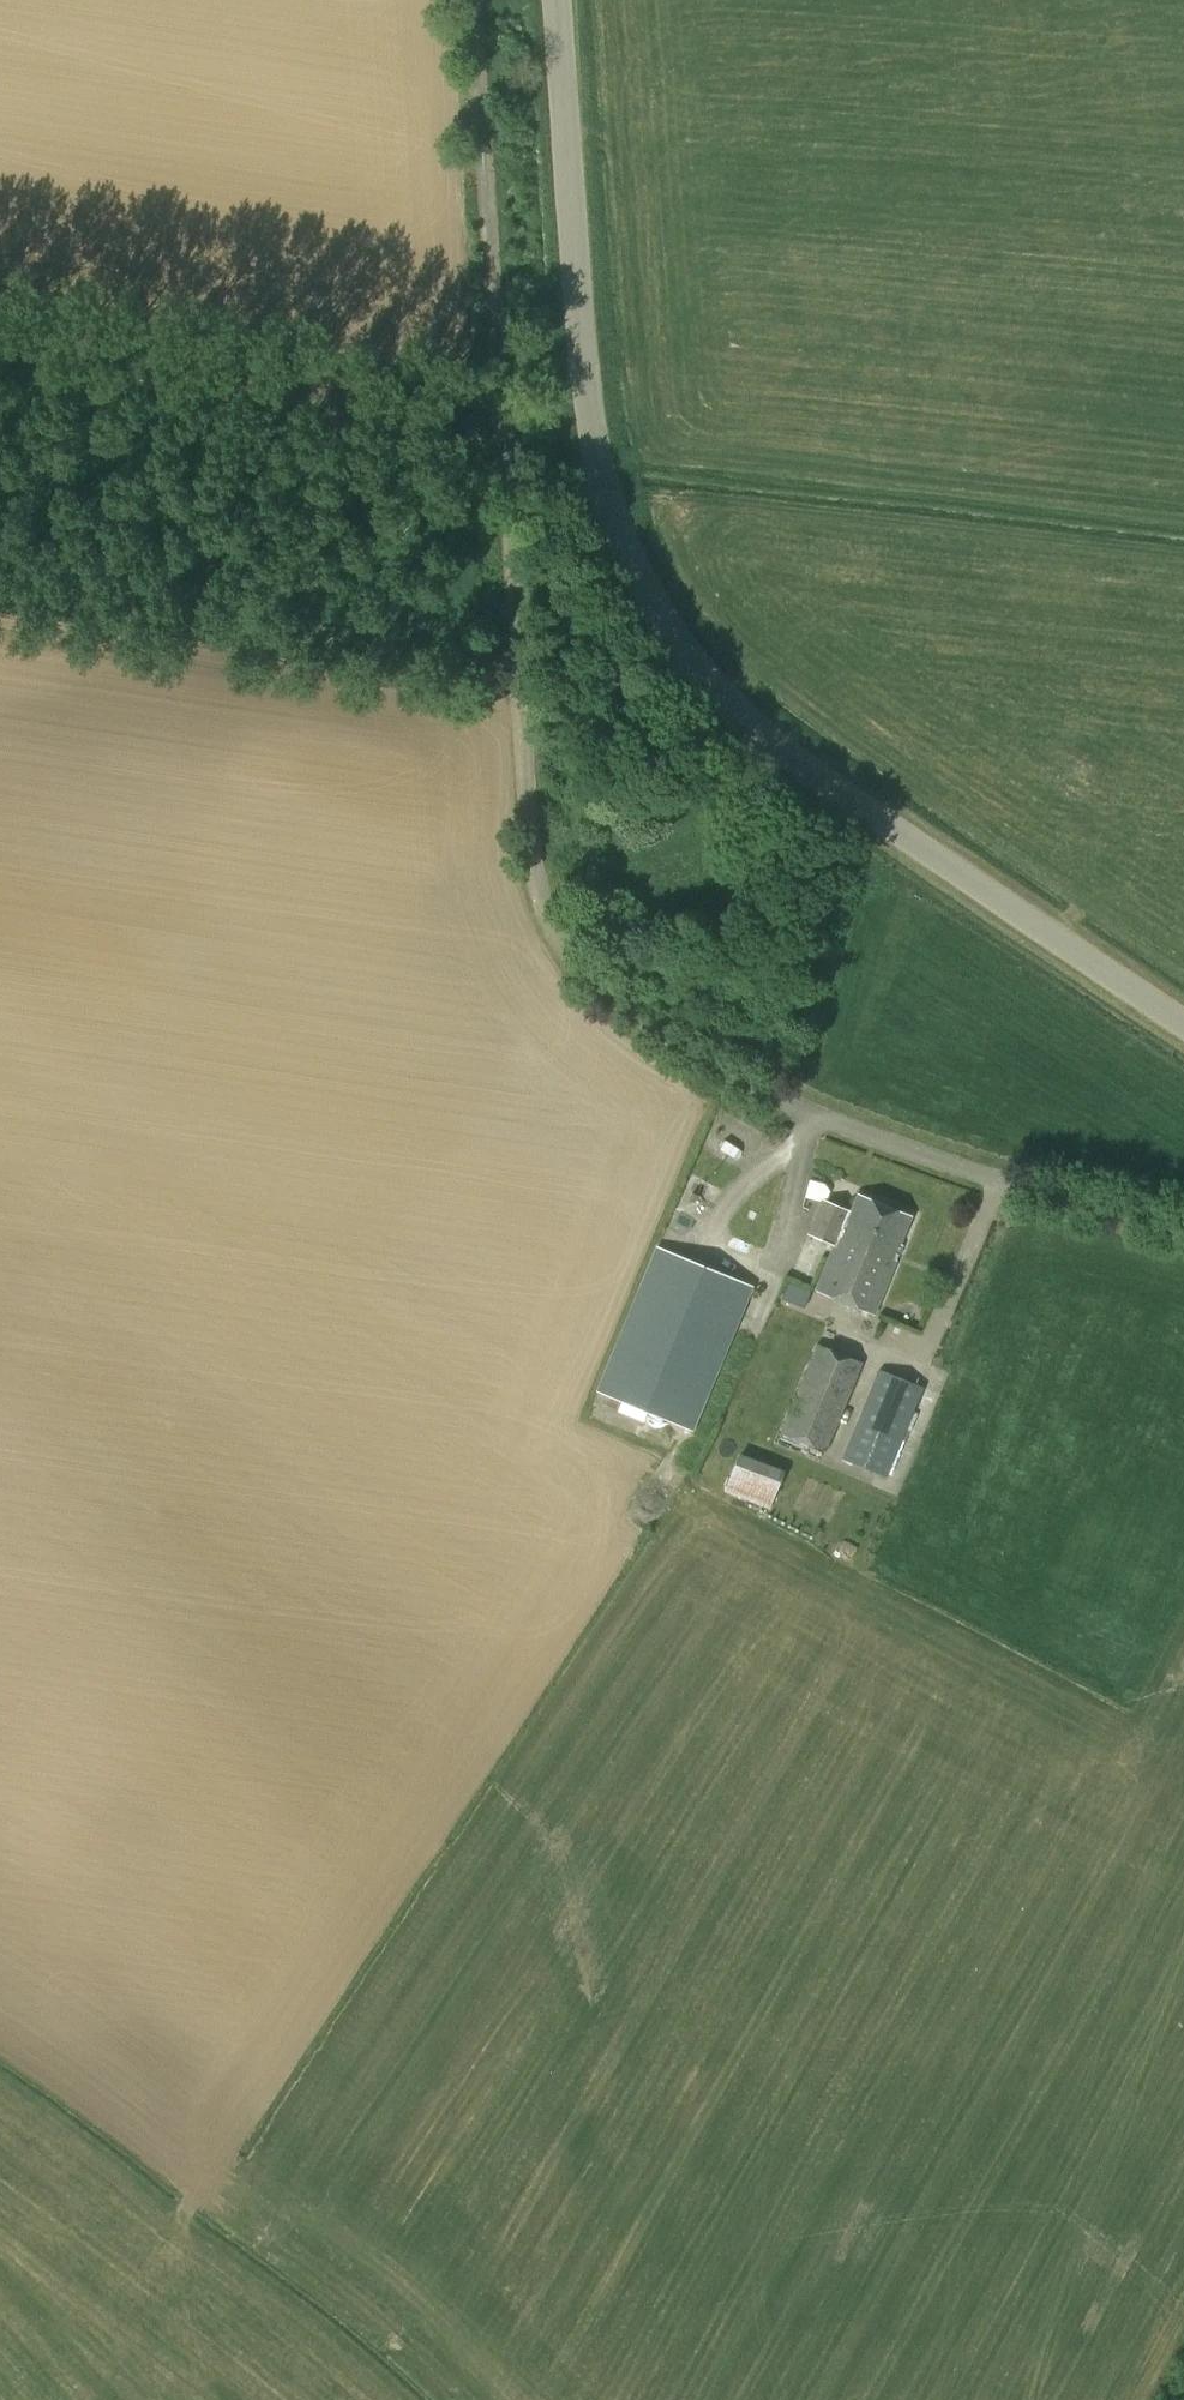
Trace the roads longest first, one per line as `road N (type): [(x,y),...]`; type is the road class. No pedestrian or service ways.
road 1 (unclassified): [(1183,1024),(762,742),(663,626),(624,546),(602,472),(586,371),(558,0)]

